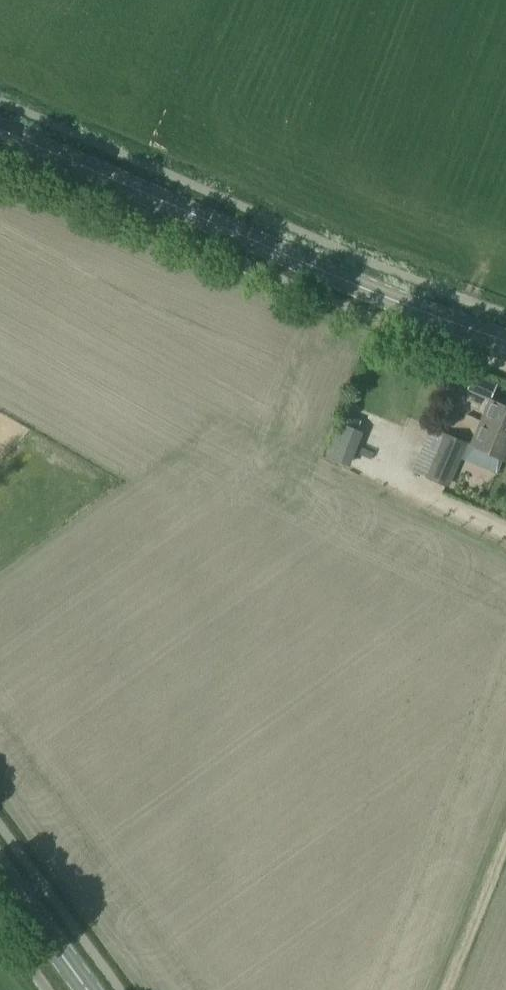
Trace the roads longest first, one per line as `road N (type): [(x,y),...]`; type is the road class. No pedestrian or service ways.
road 1 (tertiary): [(505,341),(225,230),(0,129)]
road 2 (track): [(446,989),(505,838)]
road 3 (primary): [(90,989),(0,867)]

